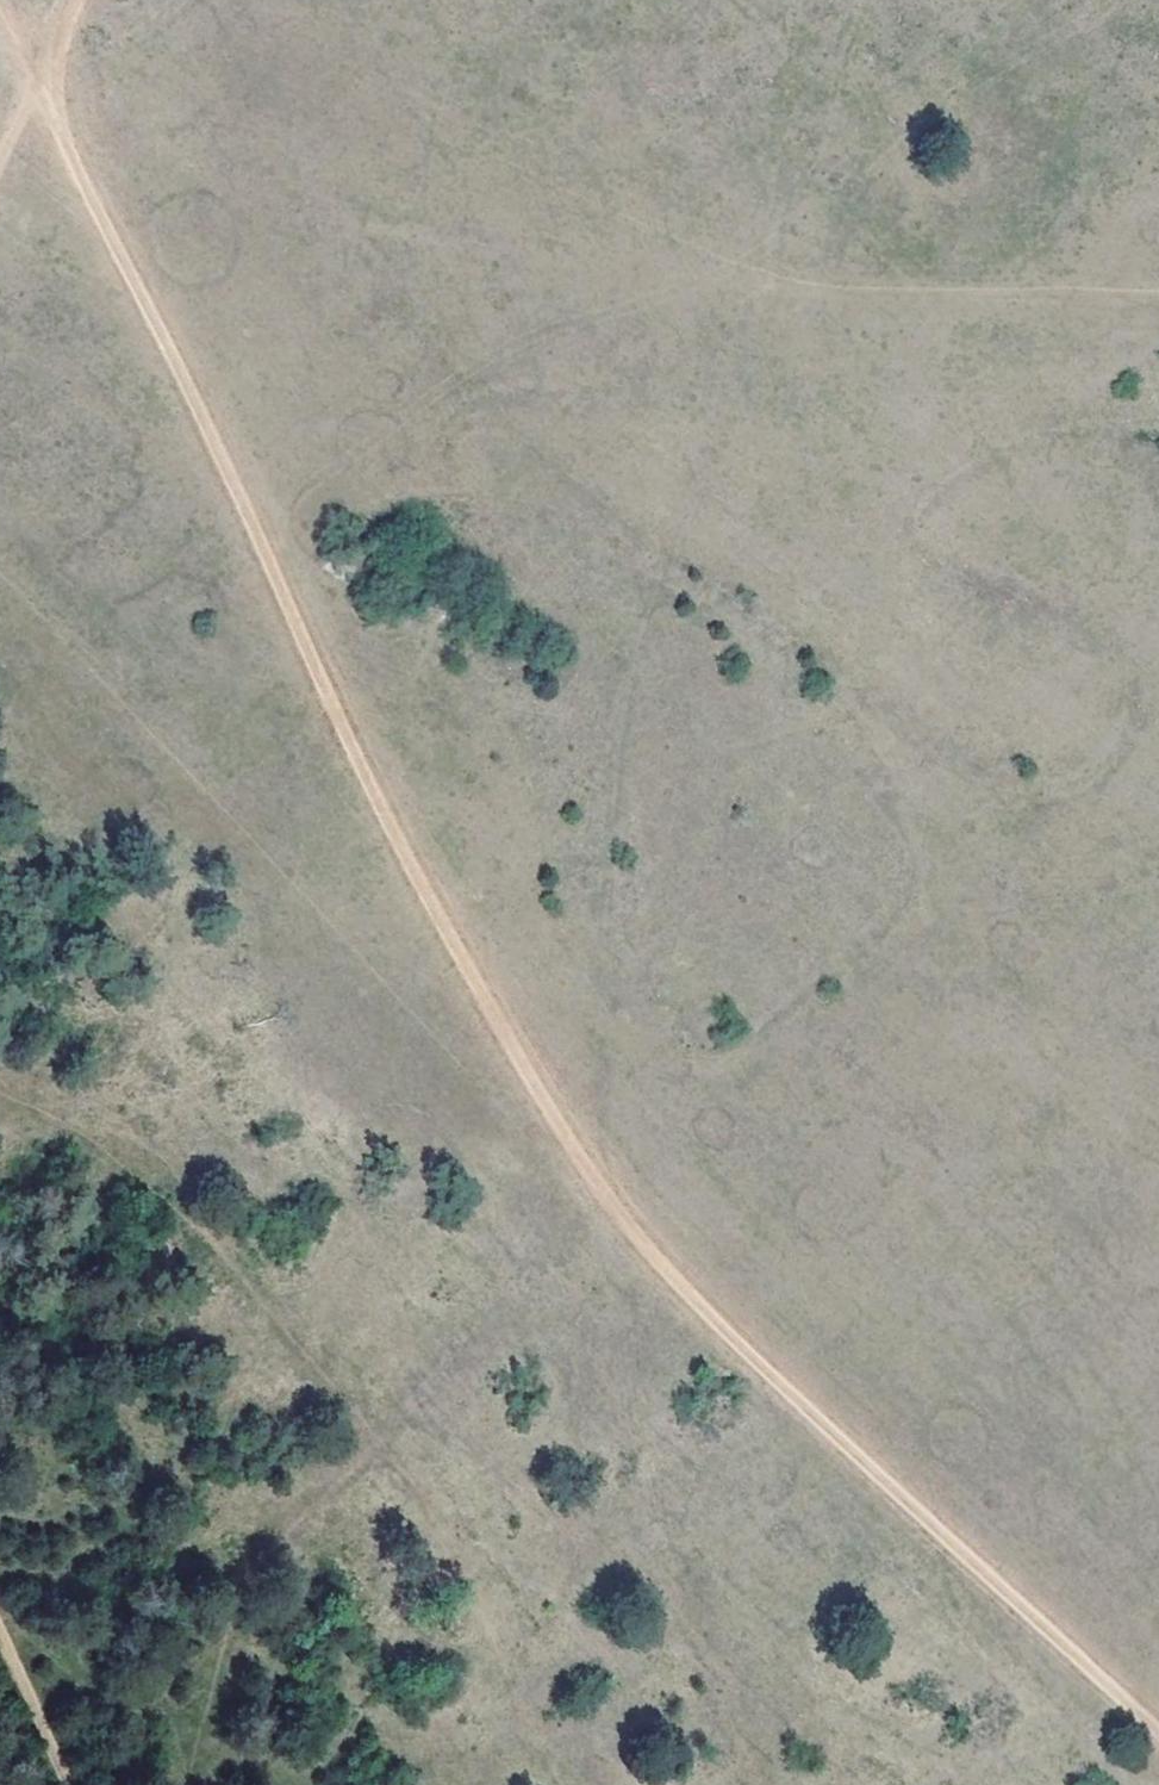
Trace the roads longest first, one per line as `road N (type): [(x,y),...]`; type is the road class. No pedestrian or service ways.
road 1 (track): [(0,19),(157,317),(395,822),(560,1115),(615,1196),(716,1312),(1158,1727)]
road 2 (track): [(0,165),(78,0)]
road 3 (track): [(68,1784),(0,1641)]

